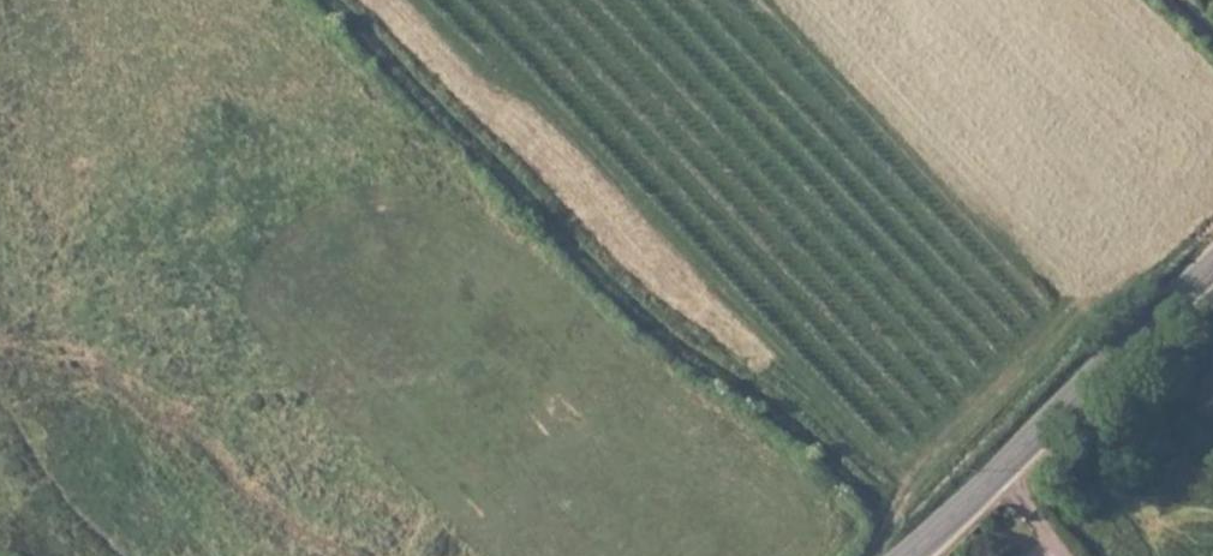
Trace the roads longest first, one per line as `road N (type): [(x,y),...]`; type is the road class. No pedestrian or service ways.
road 1 (secondary): [(910,555),(1212,266)]

